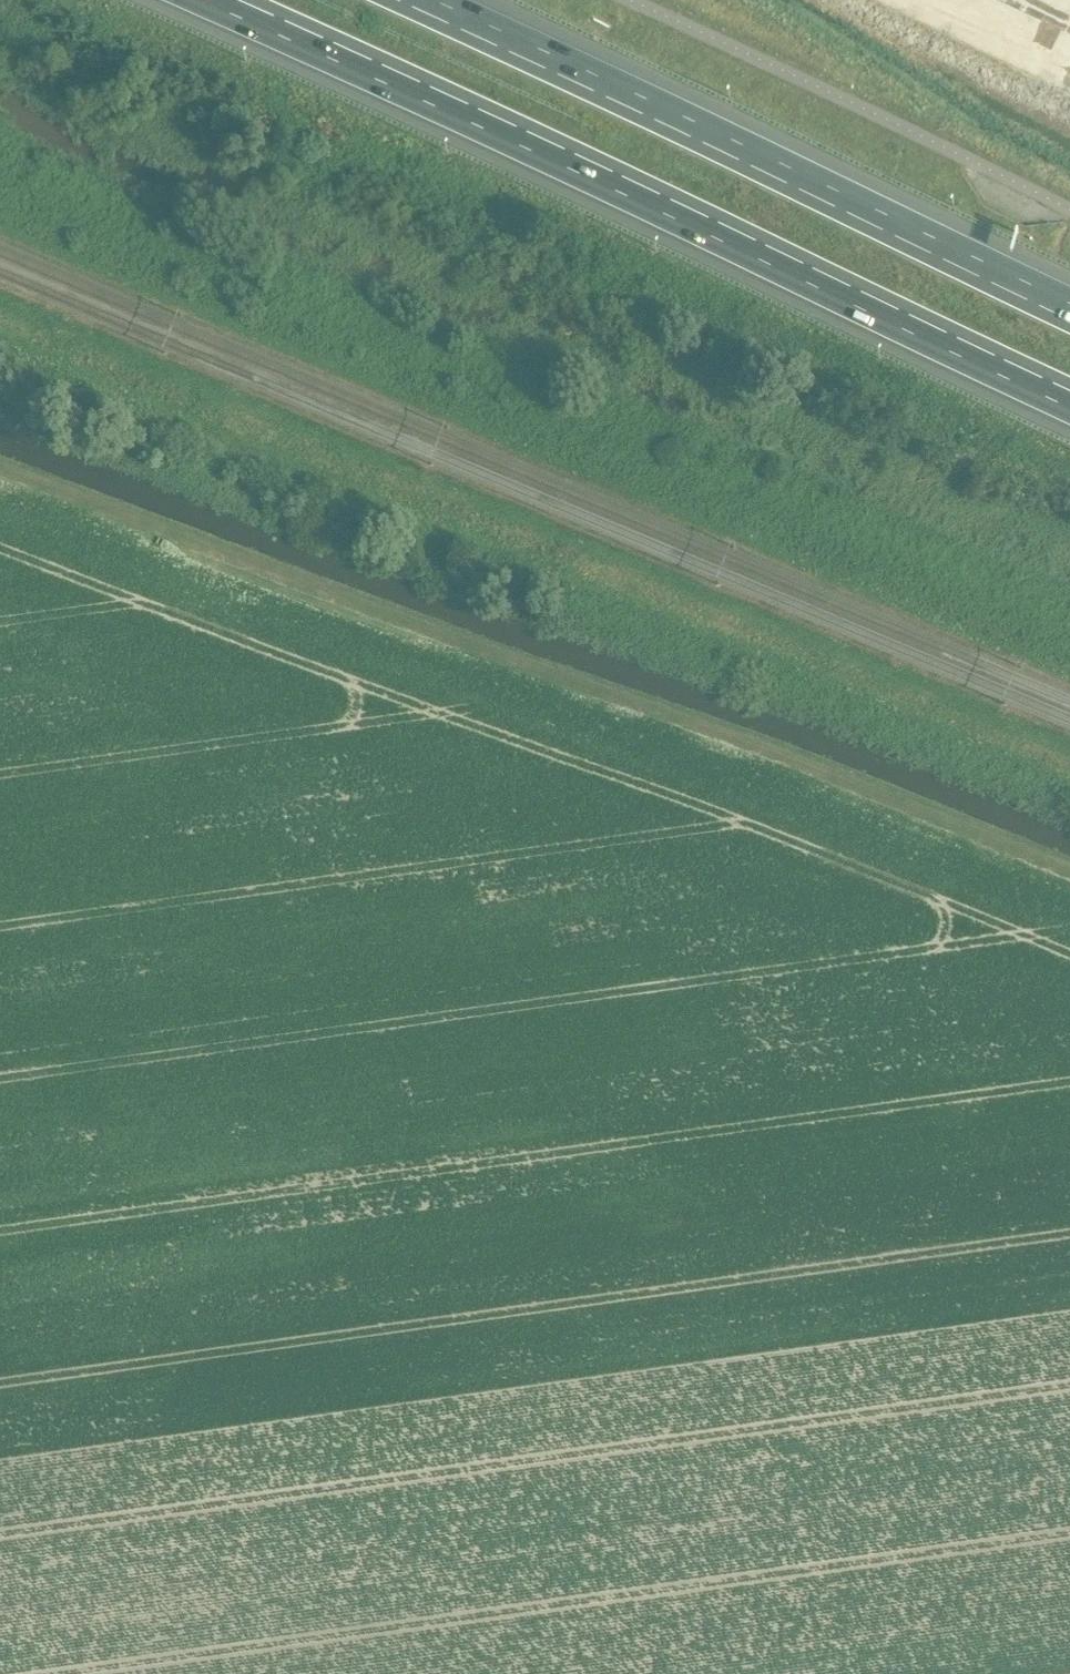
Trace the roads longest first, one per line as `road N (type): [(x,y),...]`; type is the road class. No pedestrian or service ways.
road 1 (motorway): [(198,0),(1069,408)]
road 2 (motorway): [(1069,304),(432,0)]

